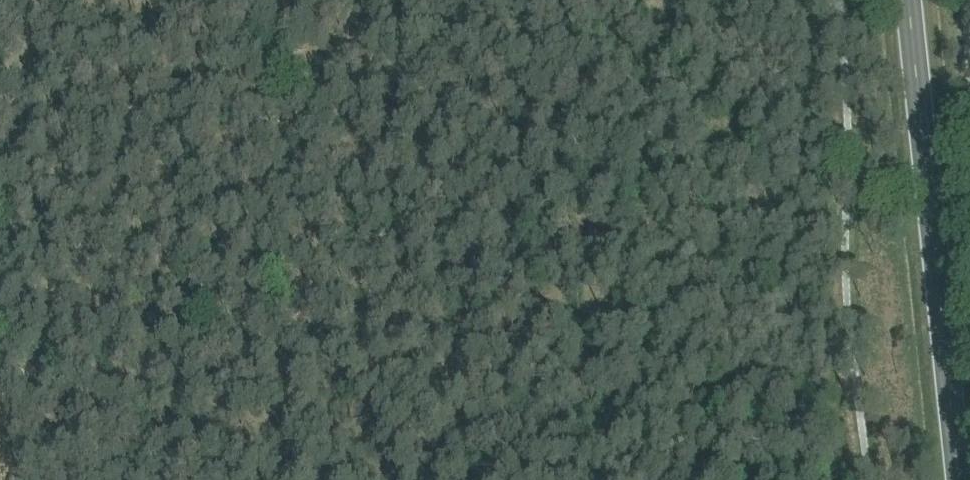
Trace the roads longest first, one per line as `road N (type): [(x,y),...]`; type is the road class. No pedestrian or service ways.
road 1 (primary): [(961,479),(910,0)]

